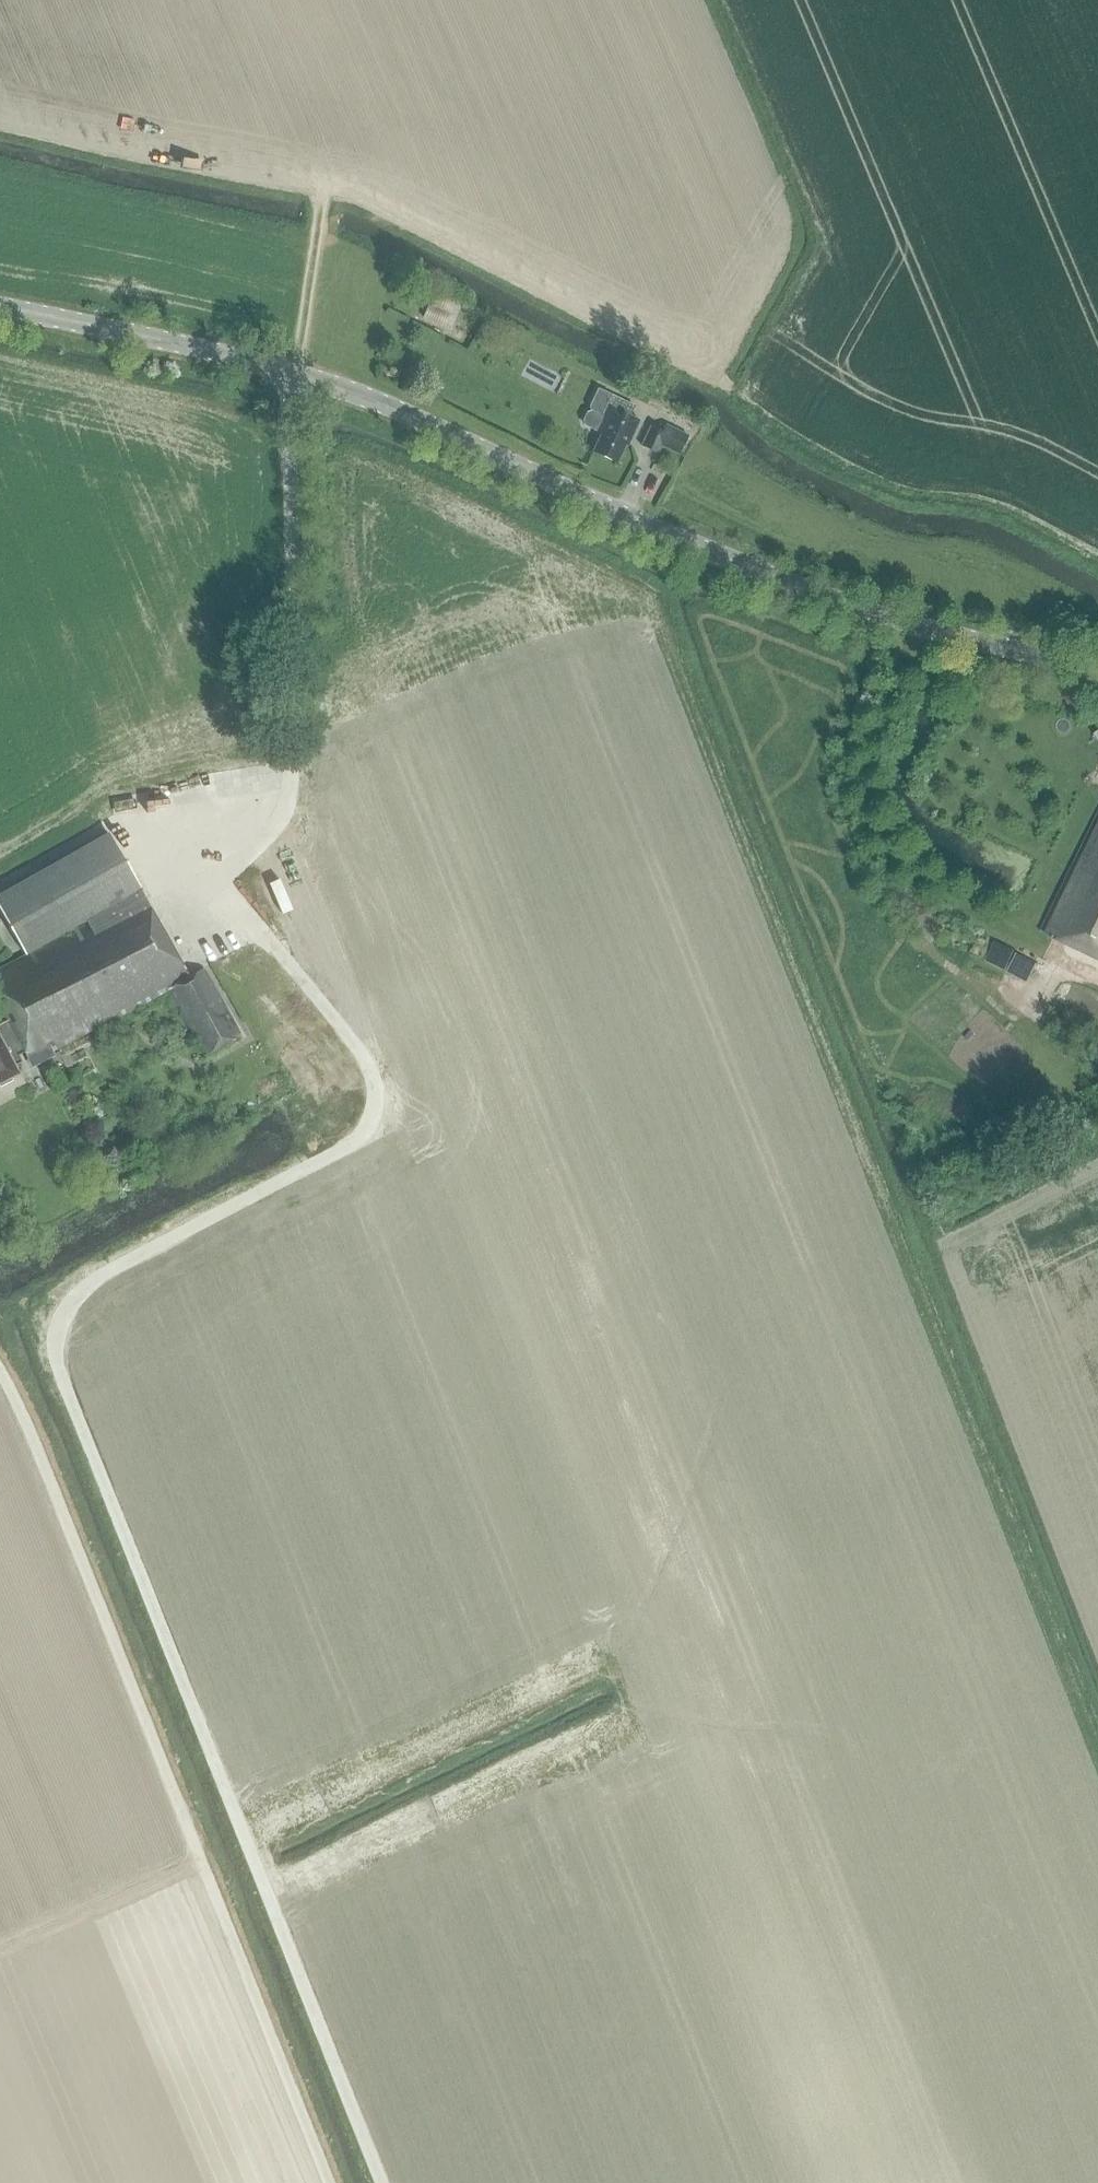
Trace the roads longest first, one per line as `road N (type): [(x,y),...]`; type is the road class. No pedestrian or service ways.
road 1 (tertiary): [(1097,670),(785,583),(633,520),(417,414),(297,371),(0,305)]

